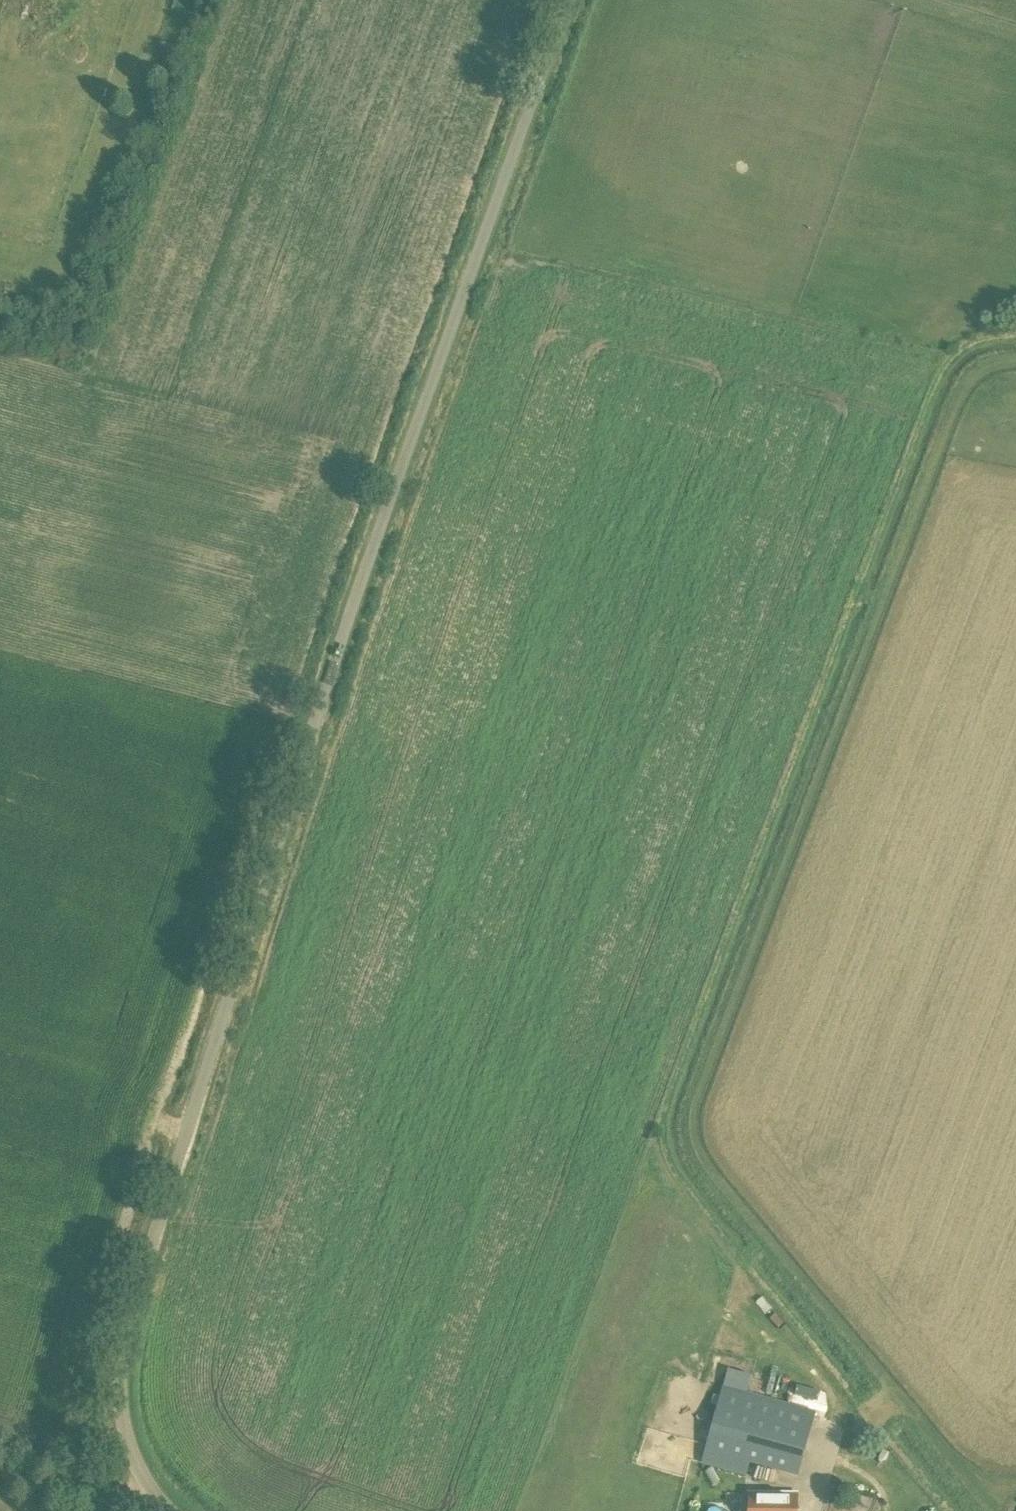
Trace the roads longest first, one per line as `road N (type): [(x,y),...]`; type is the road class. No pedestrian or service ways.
road 1 (unclassified): [(176,1510),(152,1491),(122,1421),(122,1355),(349,620),(568,0)]
road 2 (track): [(171,1506),(113,1502),(0,1465)]

